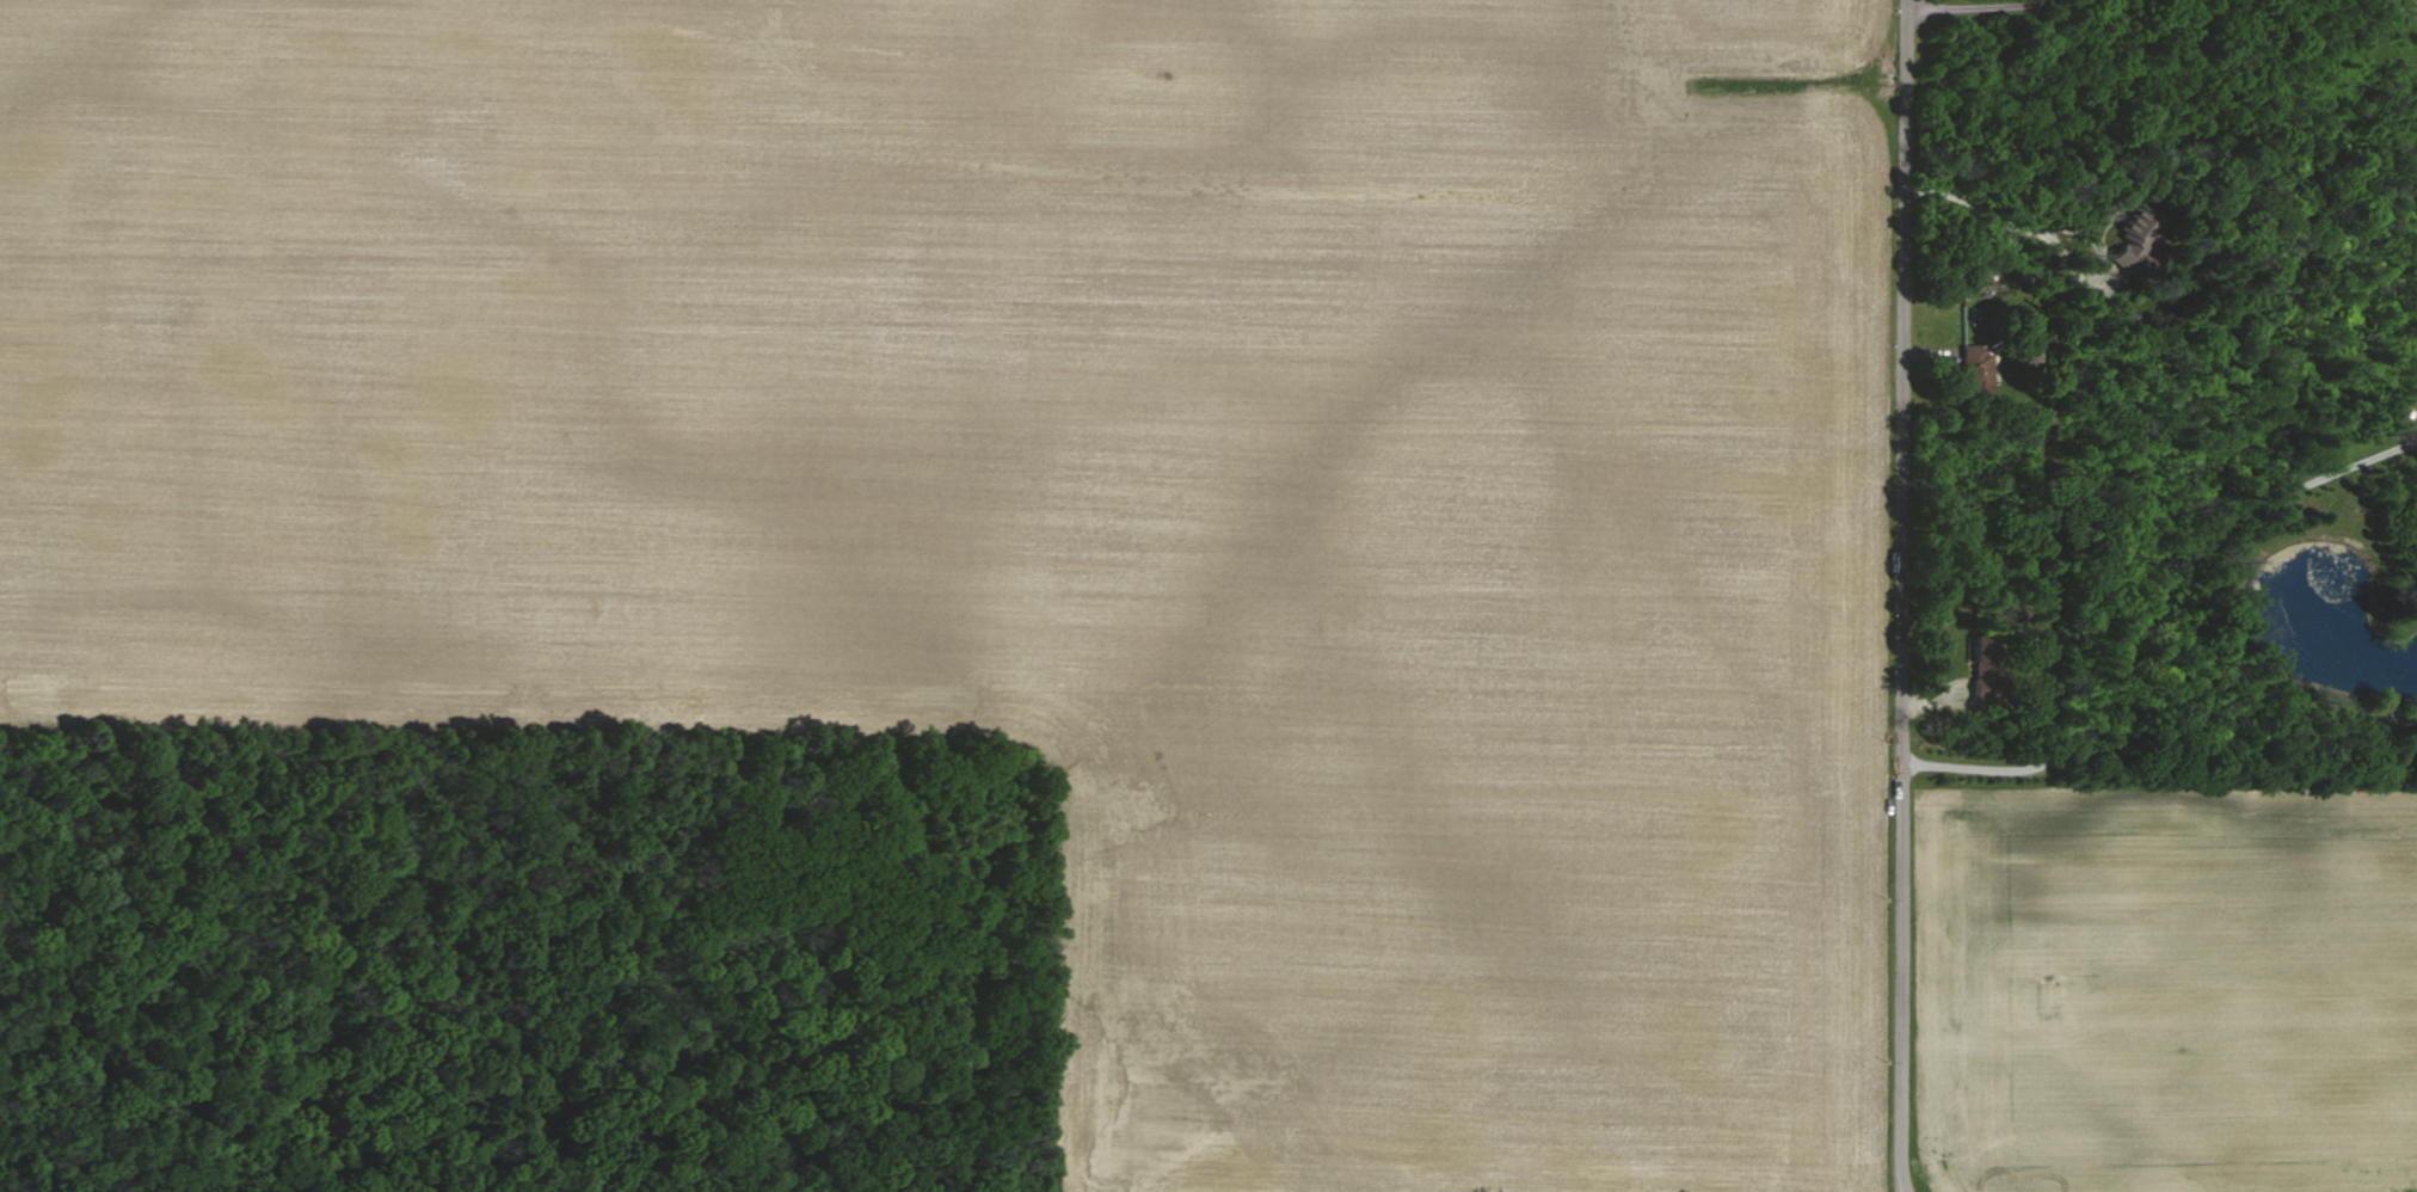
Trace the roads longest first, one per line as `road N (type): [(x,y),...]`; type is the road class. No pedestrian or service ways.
road 1 (residential): [(1902,1191),(1905,0)]

